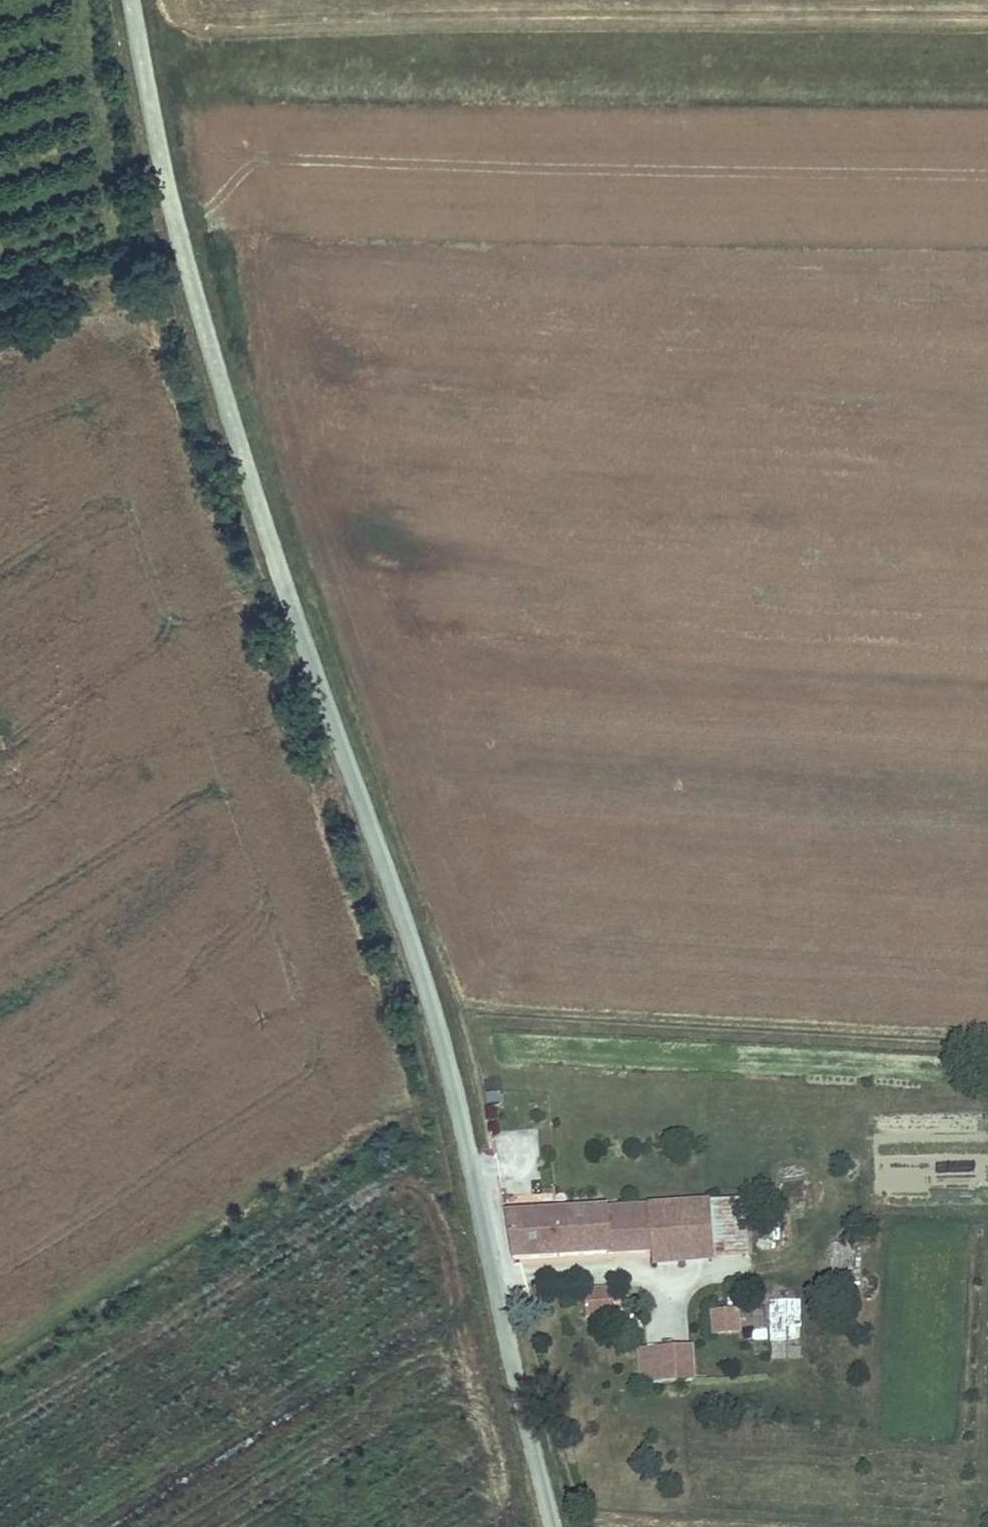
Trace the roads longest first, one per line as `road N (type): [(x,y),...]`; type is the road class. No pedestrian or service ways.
road 1 (unclassified): [(132,0),(163,165),(214,364),(441,1036),(555,1526)]

